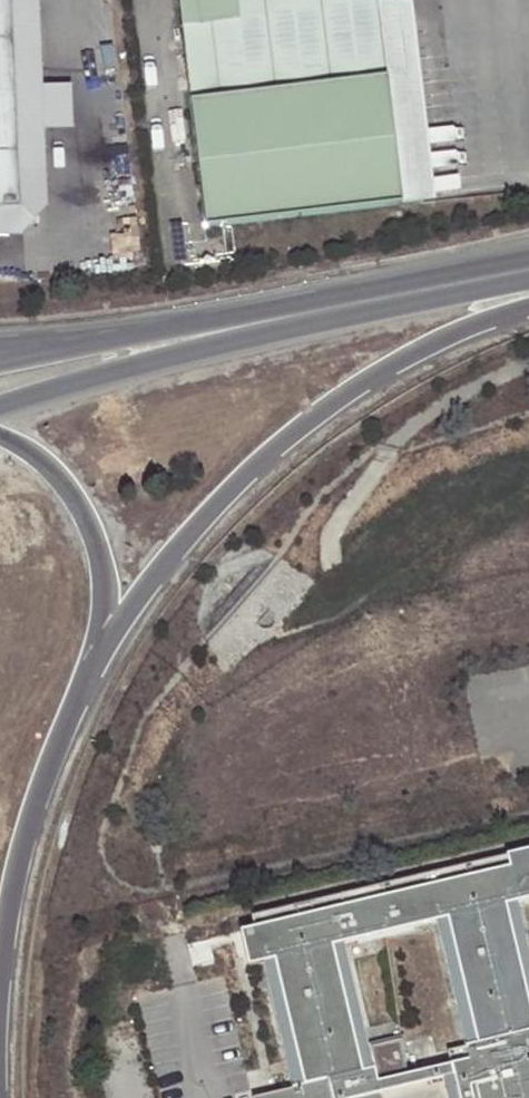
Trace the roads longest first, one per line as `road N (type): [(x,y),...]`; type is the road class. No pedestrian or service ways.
road 1 (motorway): [(77,699),(167,556),(297,427),(397,362),(528,308)]
road 2 (secondary): [(0,406),(499,277)]
road 3 (secondary): [(499,277),(82,342)]
road 4 (motorway): [(77,699),(103,622),(103,557),(62,480),(0,435)]
road 5 (motorway): [(0,968),(37,795),(77,699)]

